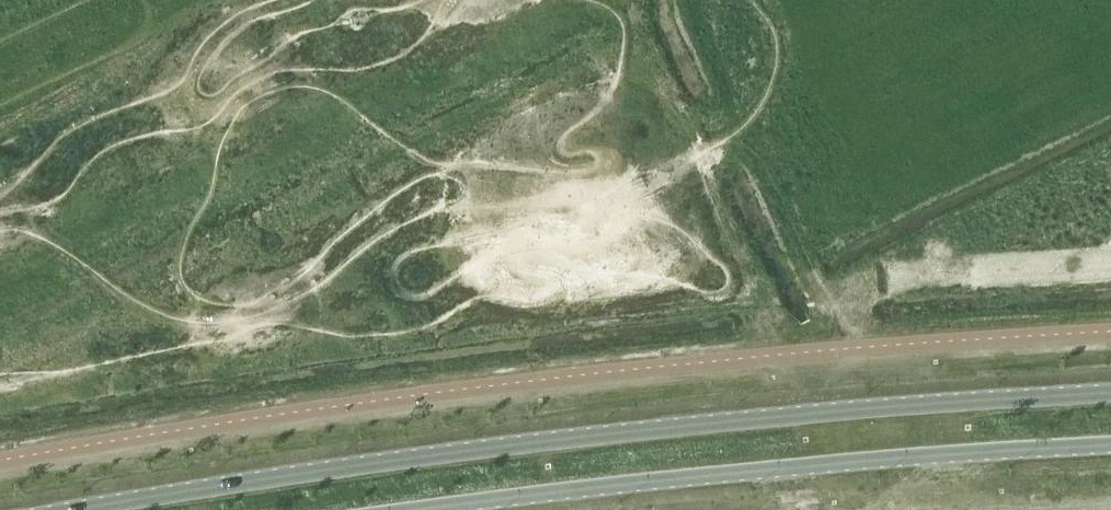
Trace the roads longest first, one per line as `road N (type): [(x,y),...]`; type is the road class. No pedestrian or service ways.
road 1 (secondary): [(1110,397),(879,411),(519,448),(102,509)]
road 2 (secondary): [(435,509),(657,483),(1110,451)]

